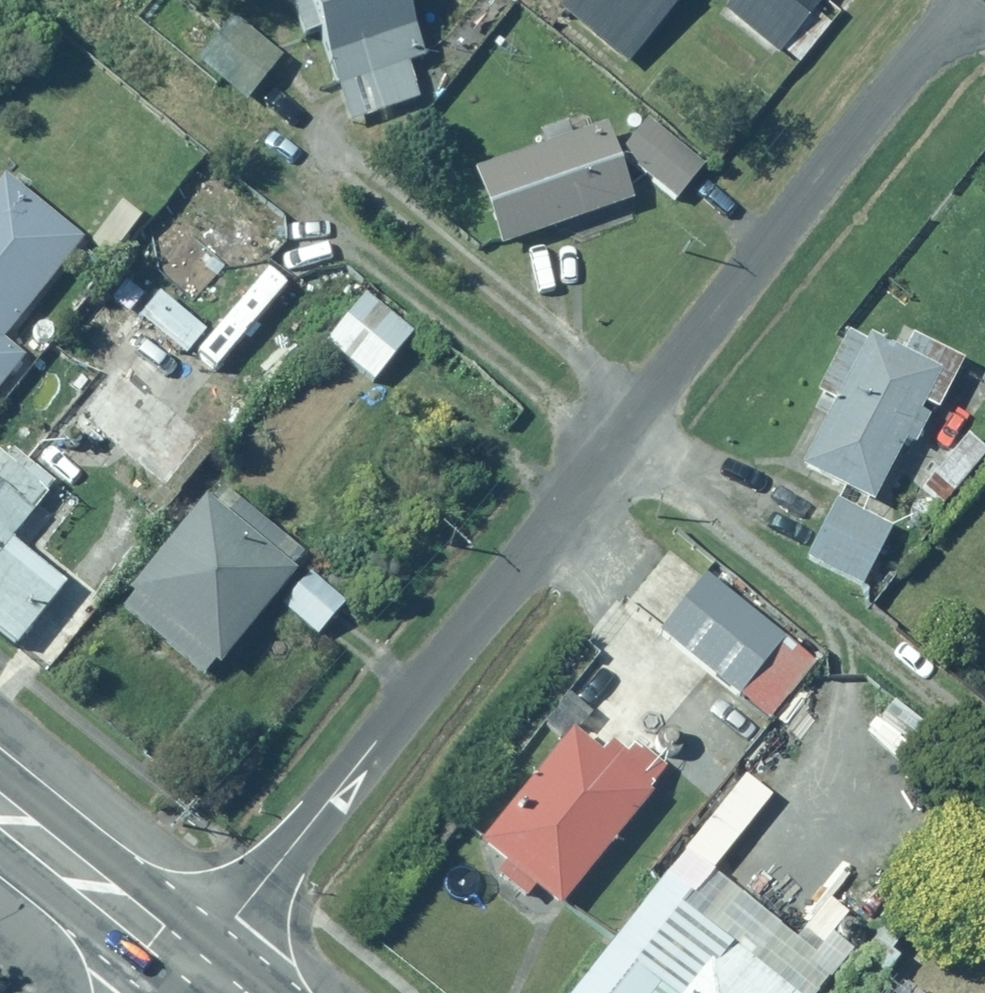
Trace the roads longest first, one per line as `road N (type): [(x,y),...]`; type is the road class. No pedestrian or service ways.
road 1 (residential): [(964,0),(192,966)]
road 2 (trunk): [(0,815),(192,966)]

